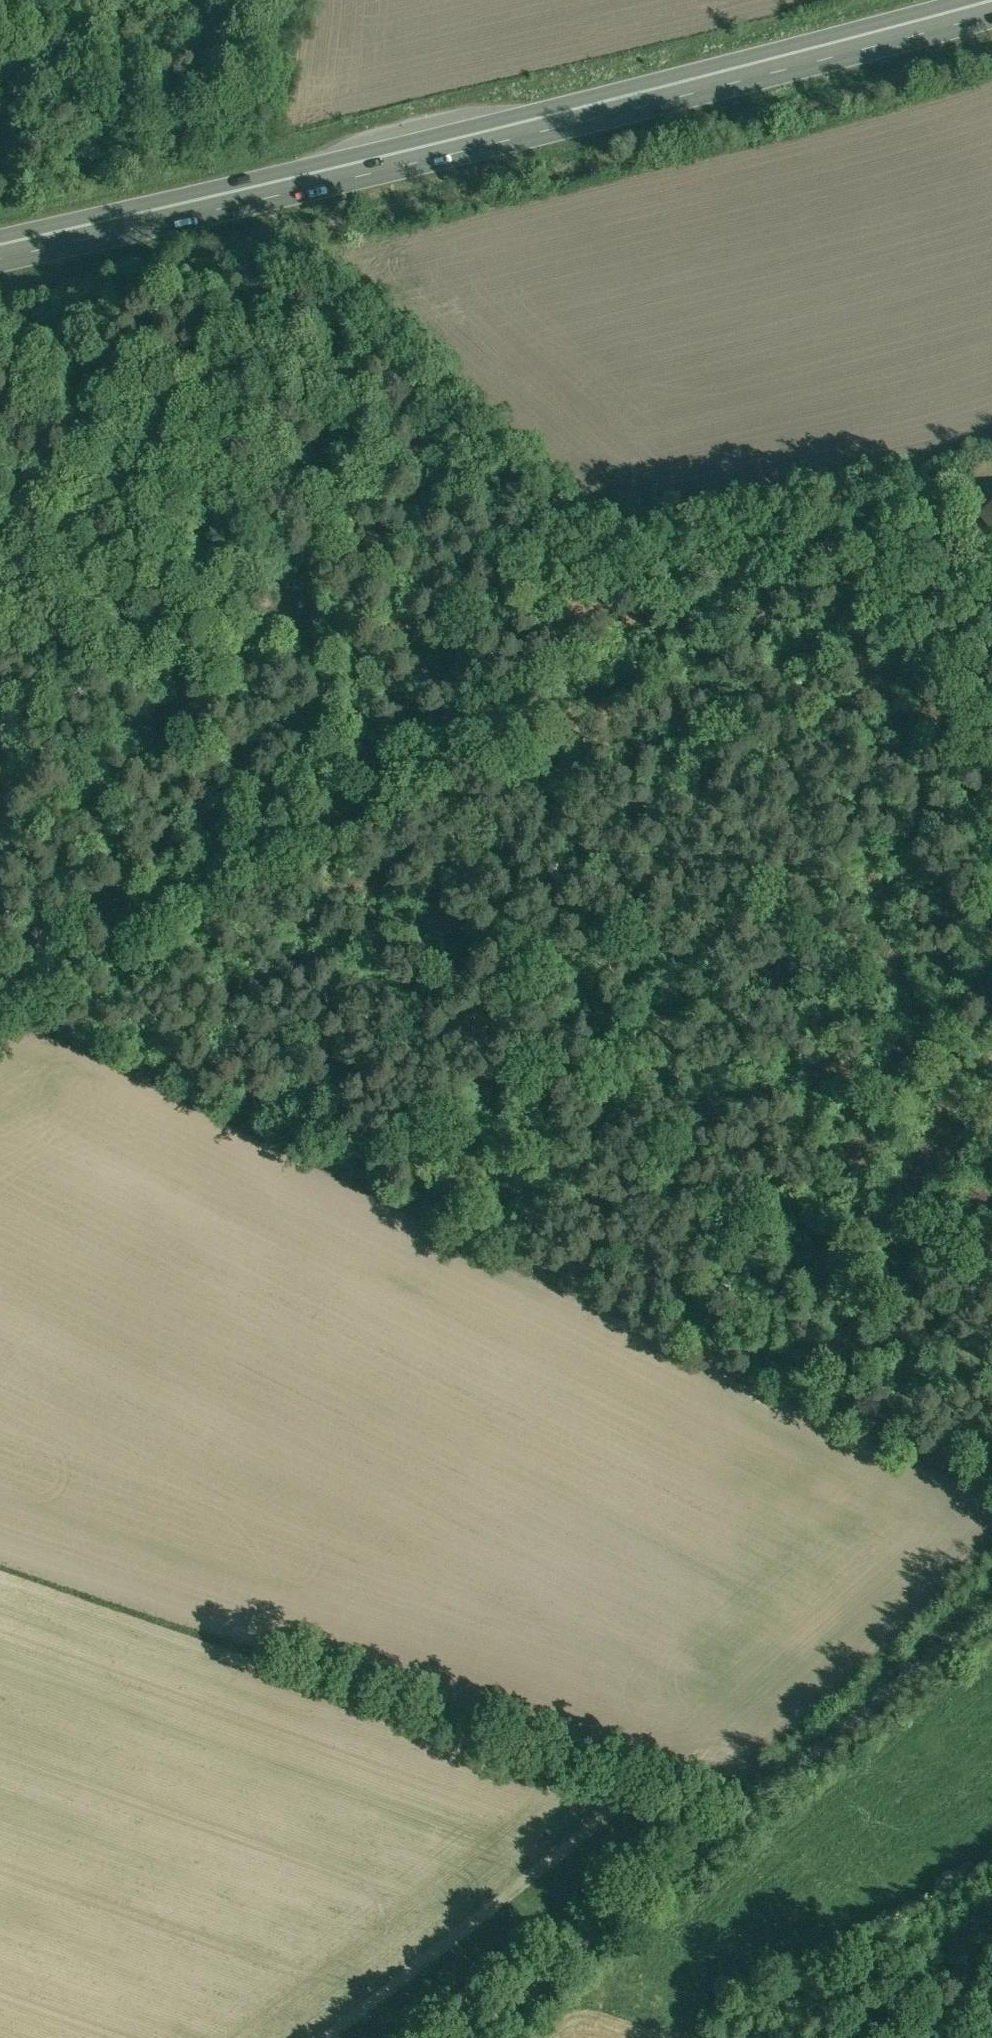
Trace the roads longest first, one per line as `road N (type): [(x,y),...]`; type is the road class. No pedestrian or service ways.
road 1 (trunk): [(0,249),(601,104),(977,0)]
road 2 (track): [(464,2037),(991,1600)]

